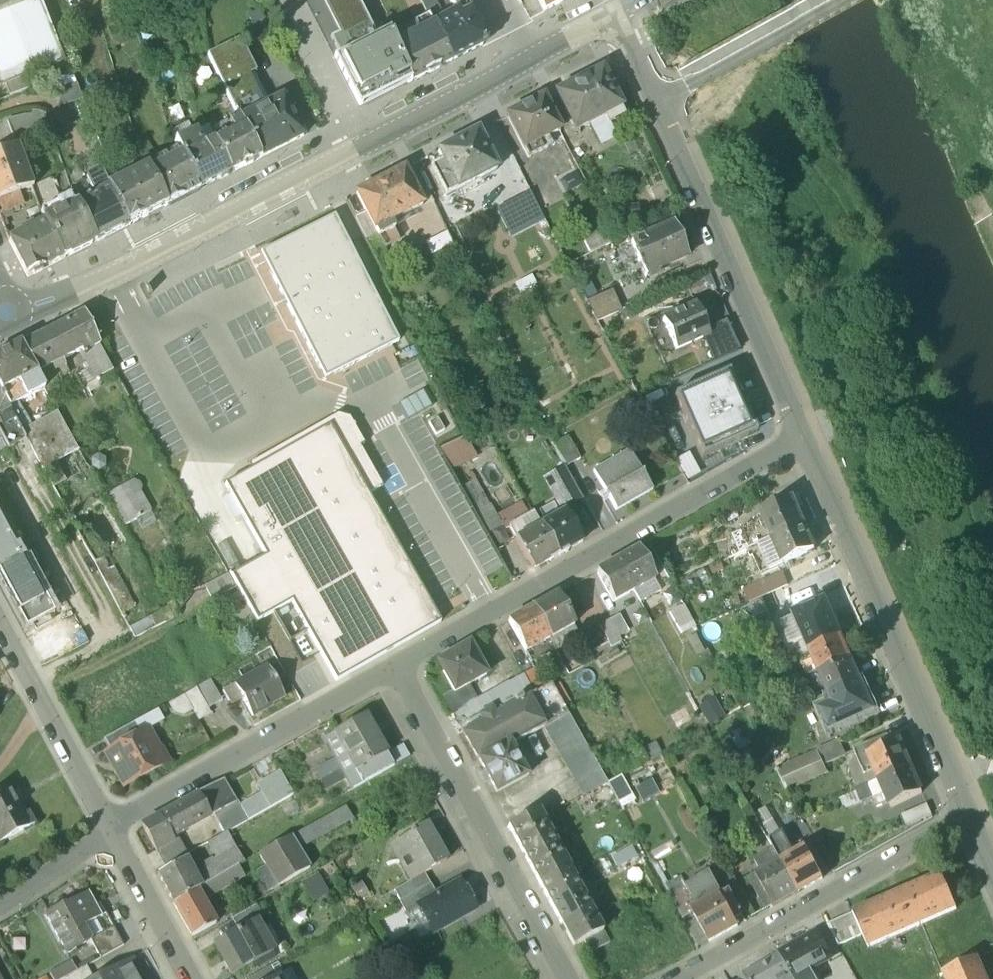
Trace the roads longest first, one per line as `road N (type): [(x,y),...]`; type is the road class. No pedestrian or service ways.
road 1 (secondary): [(8,315),(139,261),(534,59)]
road 2 (residential): [(400,671),(803,438)]
road 3 (residential): [(979,826),(803,438)]
road 4 (residential): [(803,438),(658,102)]
road 5 (residential): [(566,978),(400,671)]
road 6 (residential): [(979,826),(681,978)]
road 7 (residential): [(120,826),(400,671)]
road 8 (residential): [(120,826),(0,612)]
road 9 (unclassified): [(658,102),(848,0)]
road 10 (residential): [(198,978),(120,826)]
road 11 (residential): [(120,826),(0,906)]

